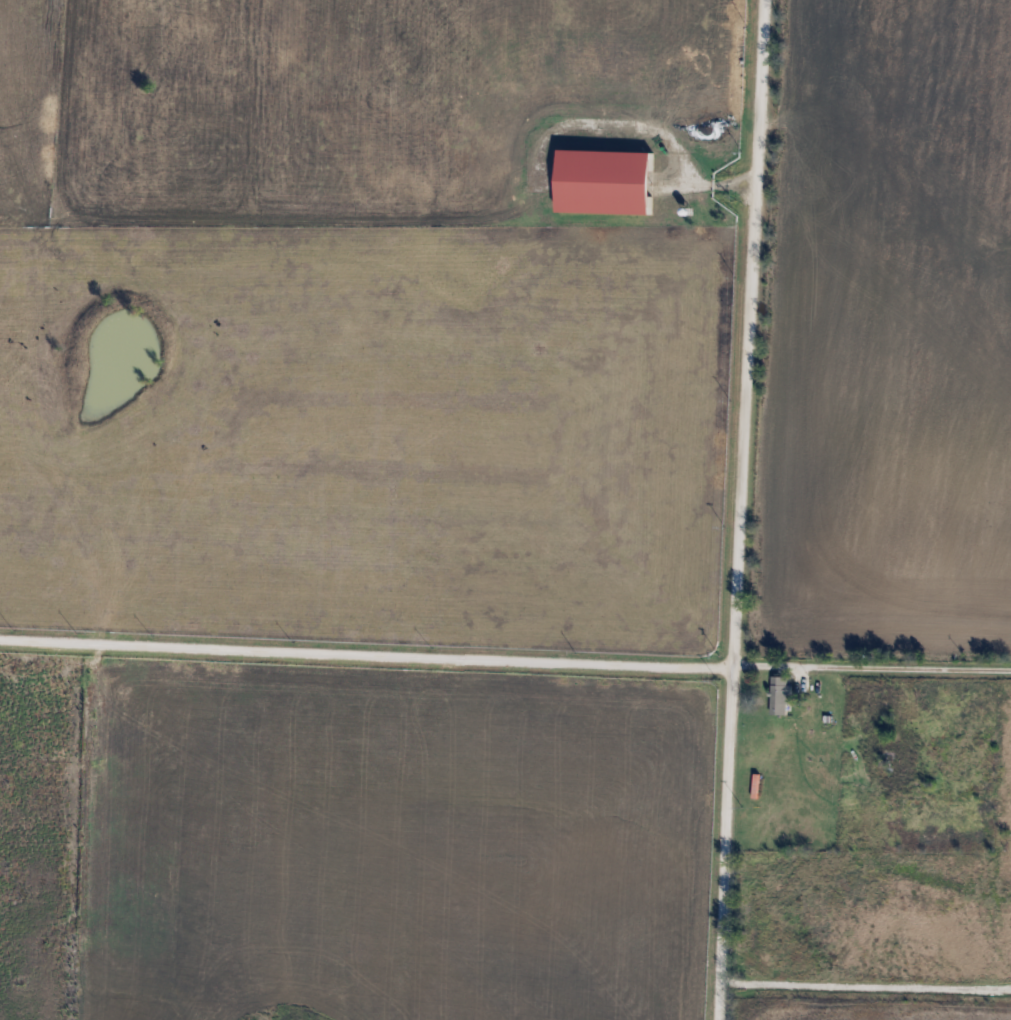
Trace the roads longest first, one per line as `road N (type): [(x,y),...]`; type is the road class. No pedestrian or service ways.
road 1 (residential): [(714,1019),(762,0)]
road 2 (residential): [(731,667),(0,638)]
road 3 (track): [(1010,668),(731,667)]

